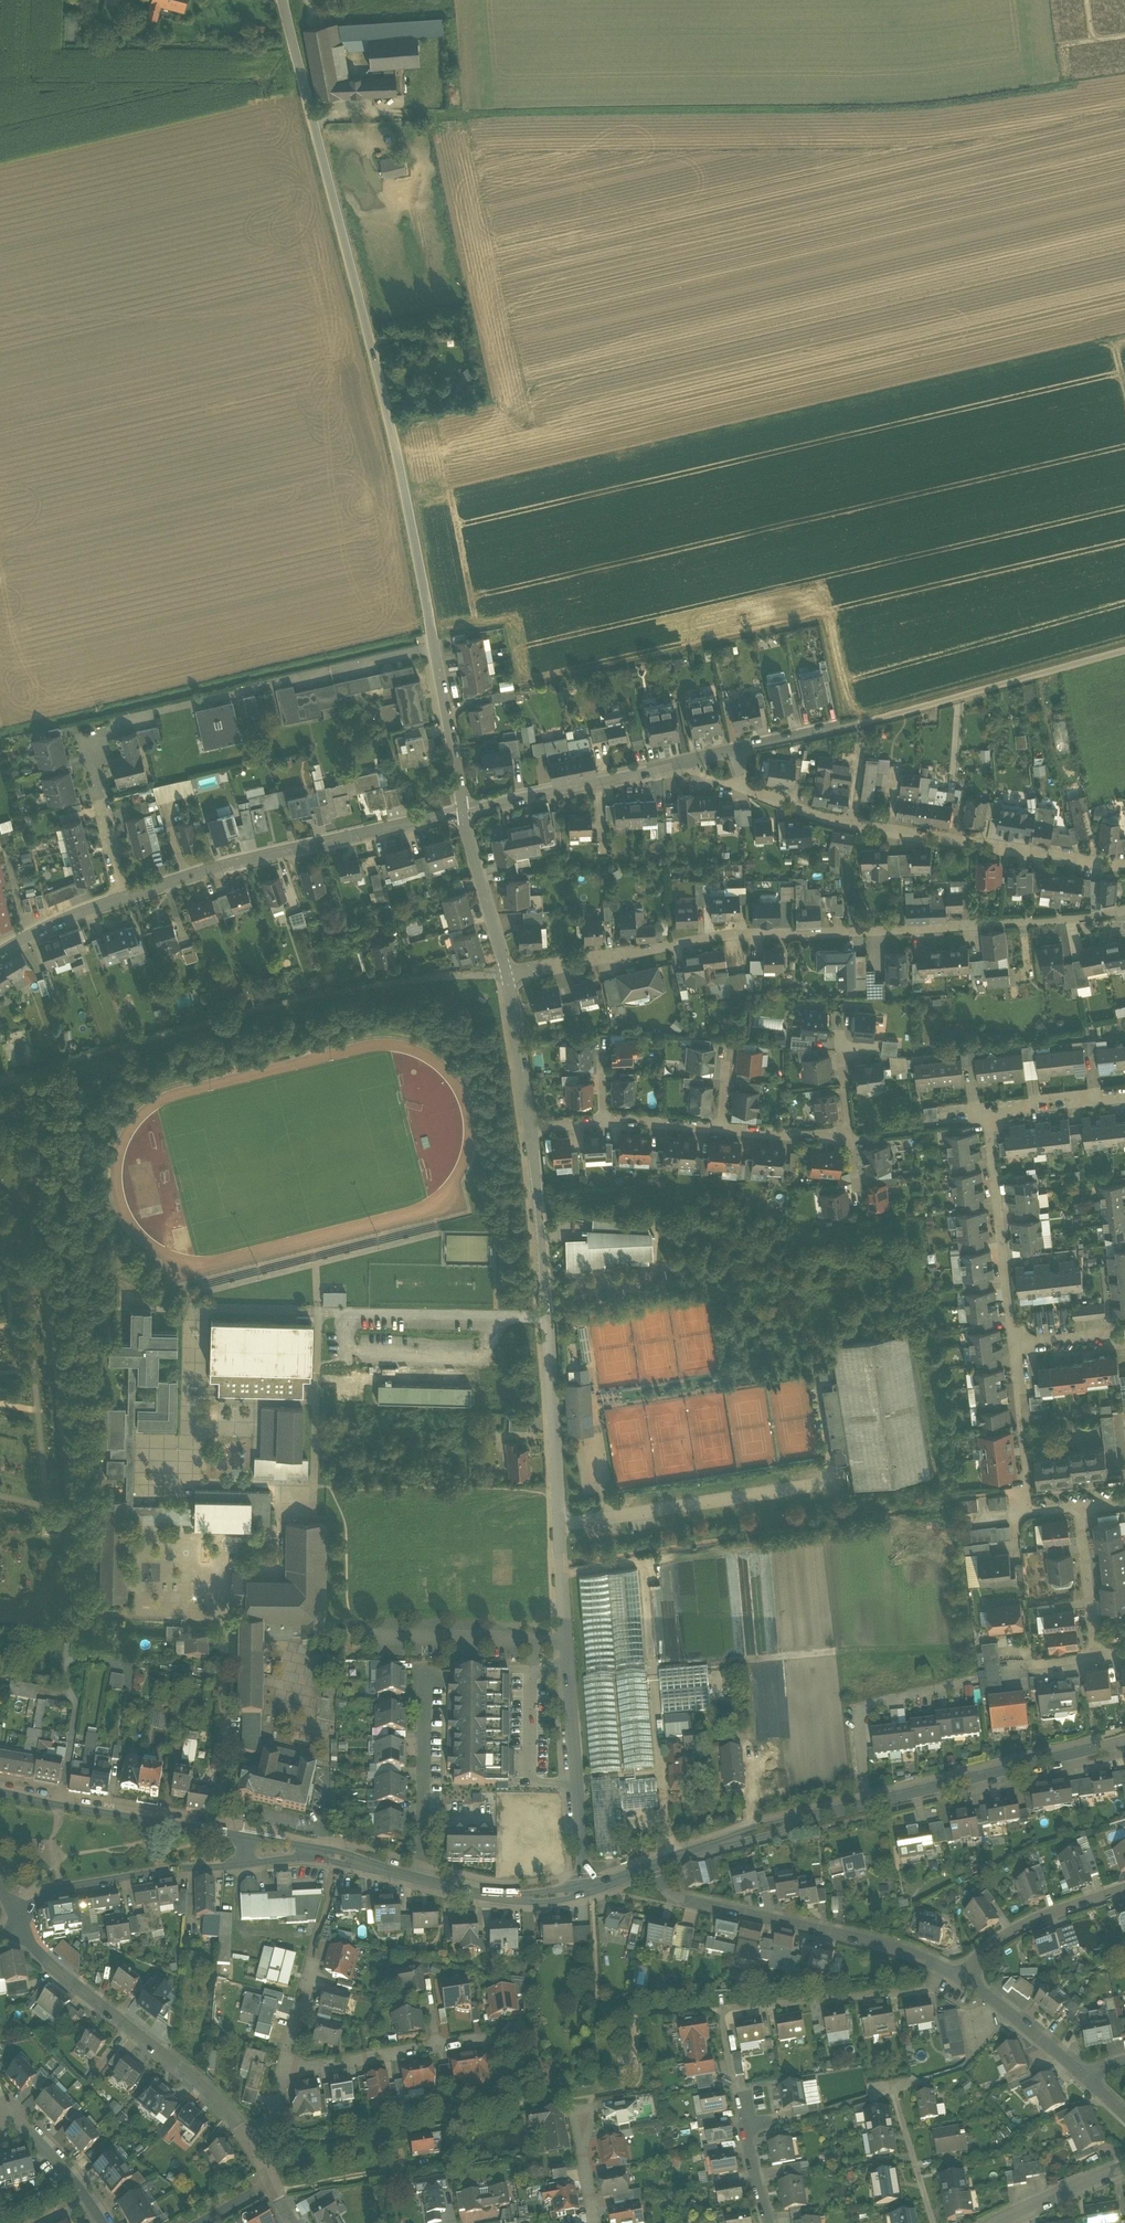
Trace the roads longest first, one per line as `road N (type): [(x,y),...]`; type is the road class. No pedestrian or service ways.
road 1 (unclassified): [(465,810),(392,422),(283,0)]
road 2 (residential): [(586,1890),(532,1128)]
road 3 (residential): [(1124,907),(1080,918),(732,933),(507,975)]
road 4 (residential): [(656,1866),(866,1804),(1124,1741)]
road 5 (residential): [(1124,869),(826,820),(742,784),(734,752)]
road 6 (residential): [(465,810),(128,896)]
road 7 (residential): [(656,1866),(676,1898),(879,1943),(965,1980)]
road 8 (residential): [(20,1928),(44,1958),(222,2100),(253,2155)]
road 9 (residential): [(734,752),(465,810)]
road 10 (unclassified): [(1124,649),(859,723)]
road 11 (residential): [(244,1837),(0,1792)]
road 12 (residential): [(20,1928),(33,1904),(55,1889),(245,1865)]
road 13 (residential): [(987,1110),(1015,1351)]
road 14 (residential): [(337,1863),(284,2071)]
road 15 (residential): [(1015,1351),(1029,1506),(1077,1501)]
road 16 (residential): [(420,1880),(427,1681)]
road 17 (residential): [(965,1980),(1004,1934),(1124,1891)]
road 18 (residential): [(507,975),(465,810)]
road 19 (residential): [(586,1890),(486,1898),(420,1880)]
road 20 (residential): [(1077,1501),(1098,1657)]
road 21 (residential): [(532,1128),(507,975)]
road 22 (residential): [(437,2047),(284,2071)]
road 23 (residential): [(128,896),(91,748)]
road 24 (residential): [(965,1980),(1082,2074)]
road 25 (residential): [(128,896),(54,922),(0,956)]
road 26 (residential): [(995,2222),(1124,2166)]
road 27 (residential): [(1124,1097),(987,1110)]
road 28 (residential): [(934,2222),(891,2092)]
road 29 (residential): [(93,2201),(0,2102)]
road 30 (residential): [(859,723),(734,752)]
road 31 (residential): [(769,2222),(740,2098)]
road 32 (residential): [(848,1136),(721,1127)]

